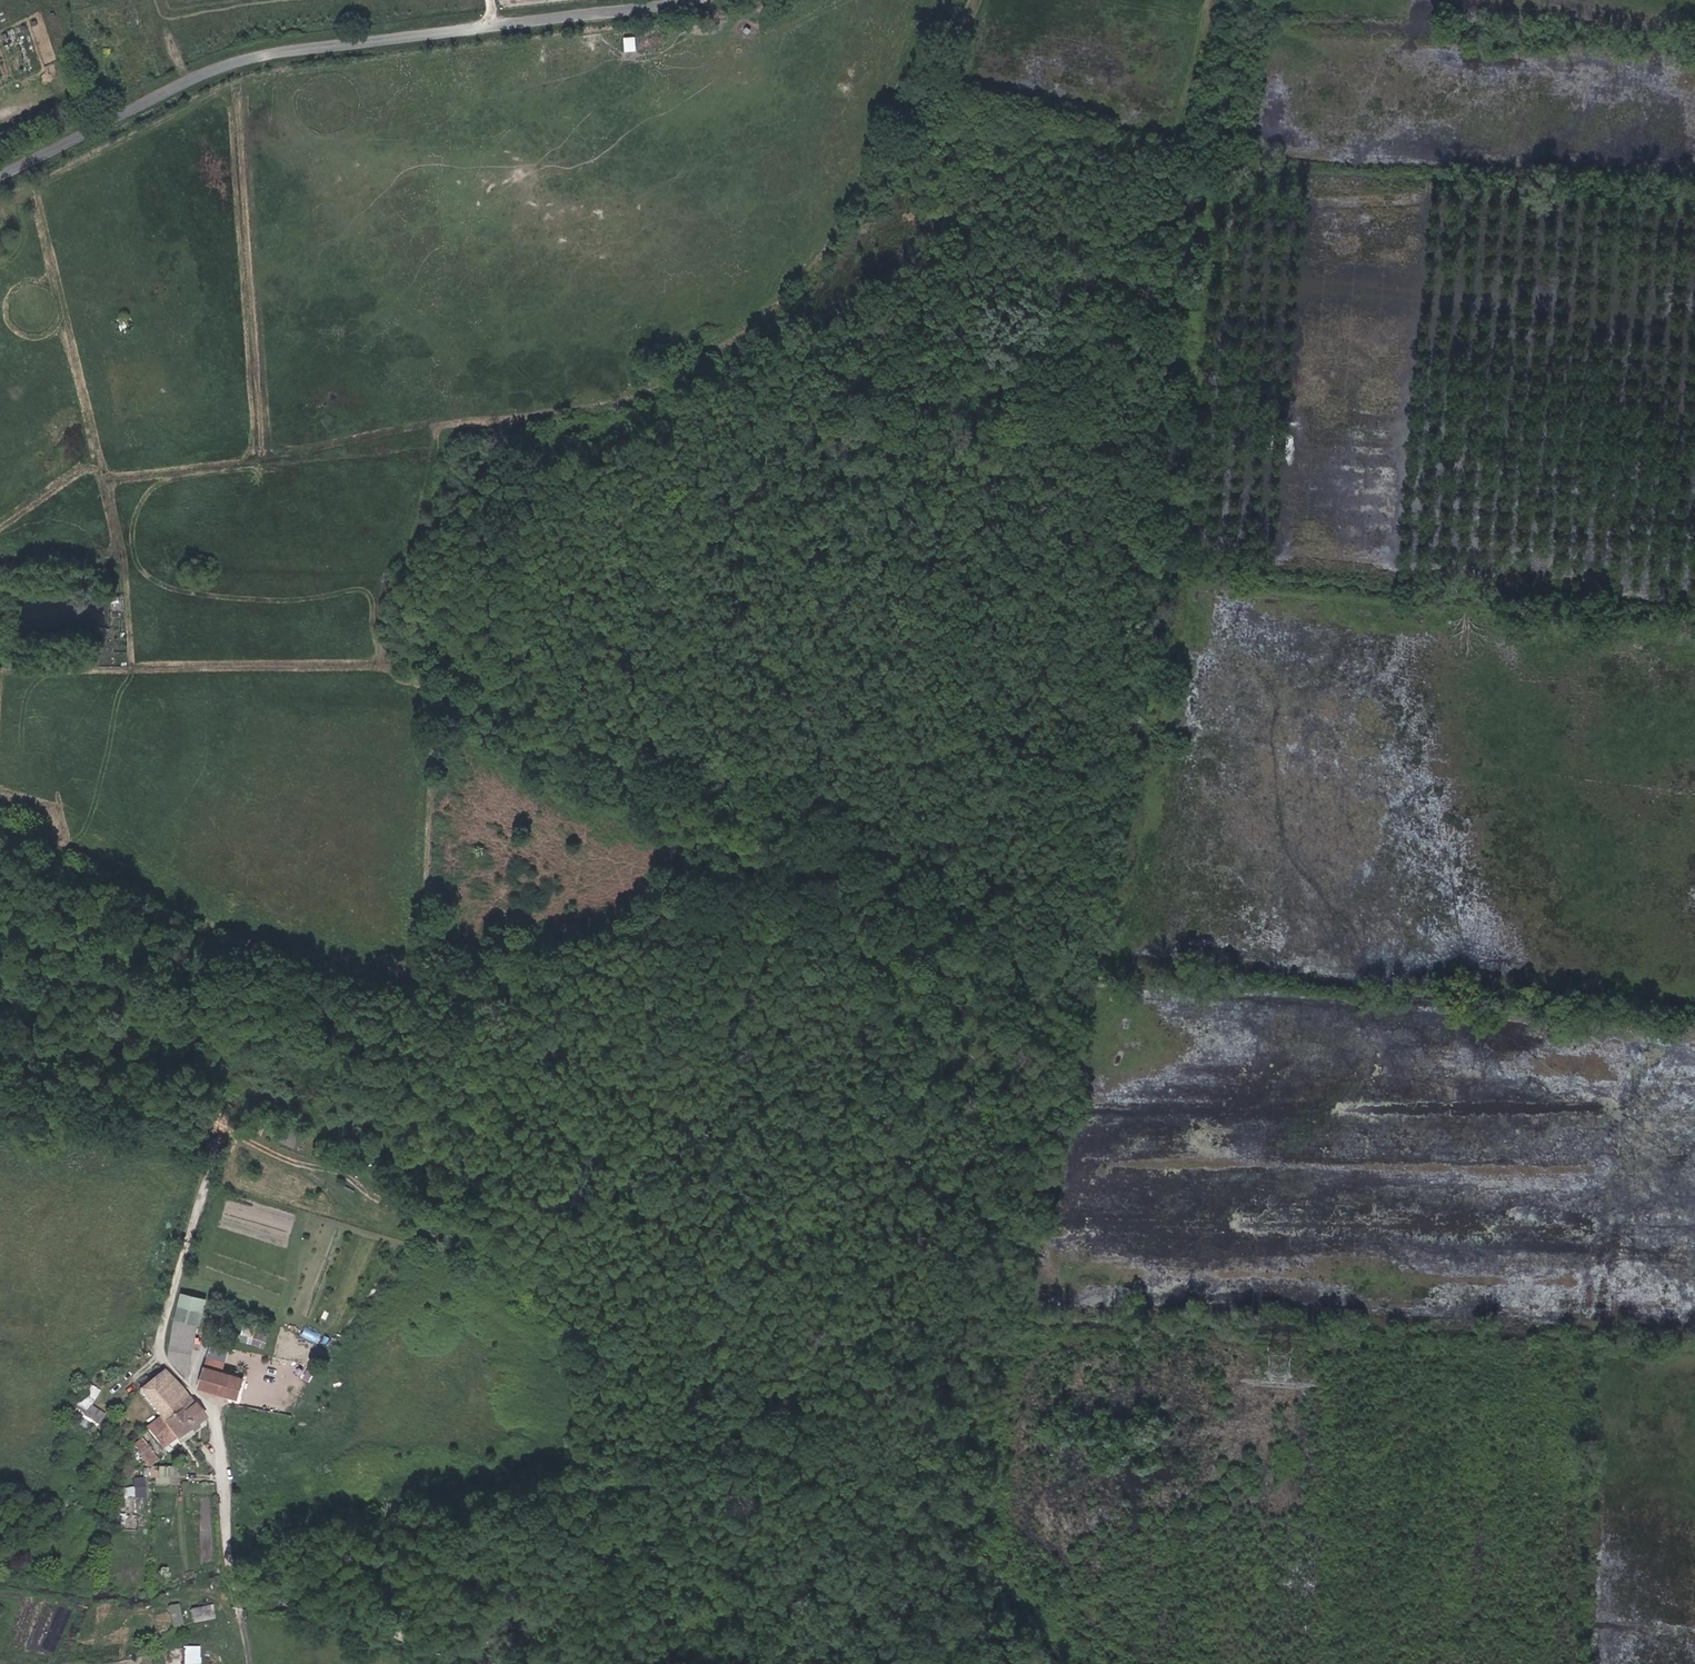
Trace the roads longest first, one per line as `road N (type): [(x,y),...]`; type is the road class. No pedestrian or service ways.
road 1 (unclassified): [(0,1056),(205,1115),(218,1146),(157,1348),(204,1409),(221,1451),(235,1572),(257,1599),(395,1628),(479,1663)]
road 2 (unclassified): [(0,175),(236,62),(696,0)]

